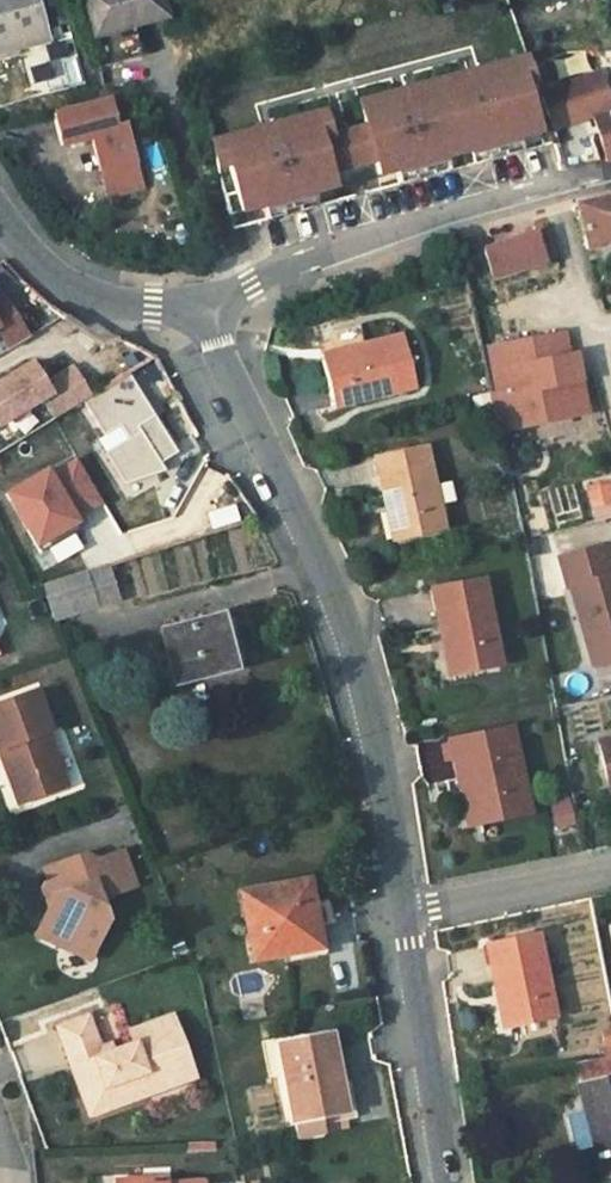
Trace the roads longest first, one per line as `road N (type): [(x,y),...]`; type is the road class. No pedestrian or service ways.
road 1 (unclassified): [(205,313),(309,546),(379,773),(405,912)]
road 2 (unclassified): [(557,186),(331,251),(205,313)]
road 3 (unclassified): [(405,912),(447,1182)]
road 4 (unclassified): [(205,313),(154,312),(67,285),(0,213)]
road 5 (residential): [(405,912),(610,868)]
road 6 (residential): [(610,385),(557,186)]

